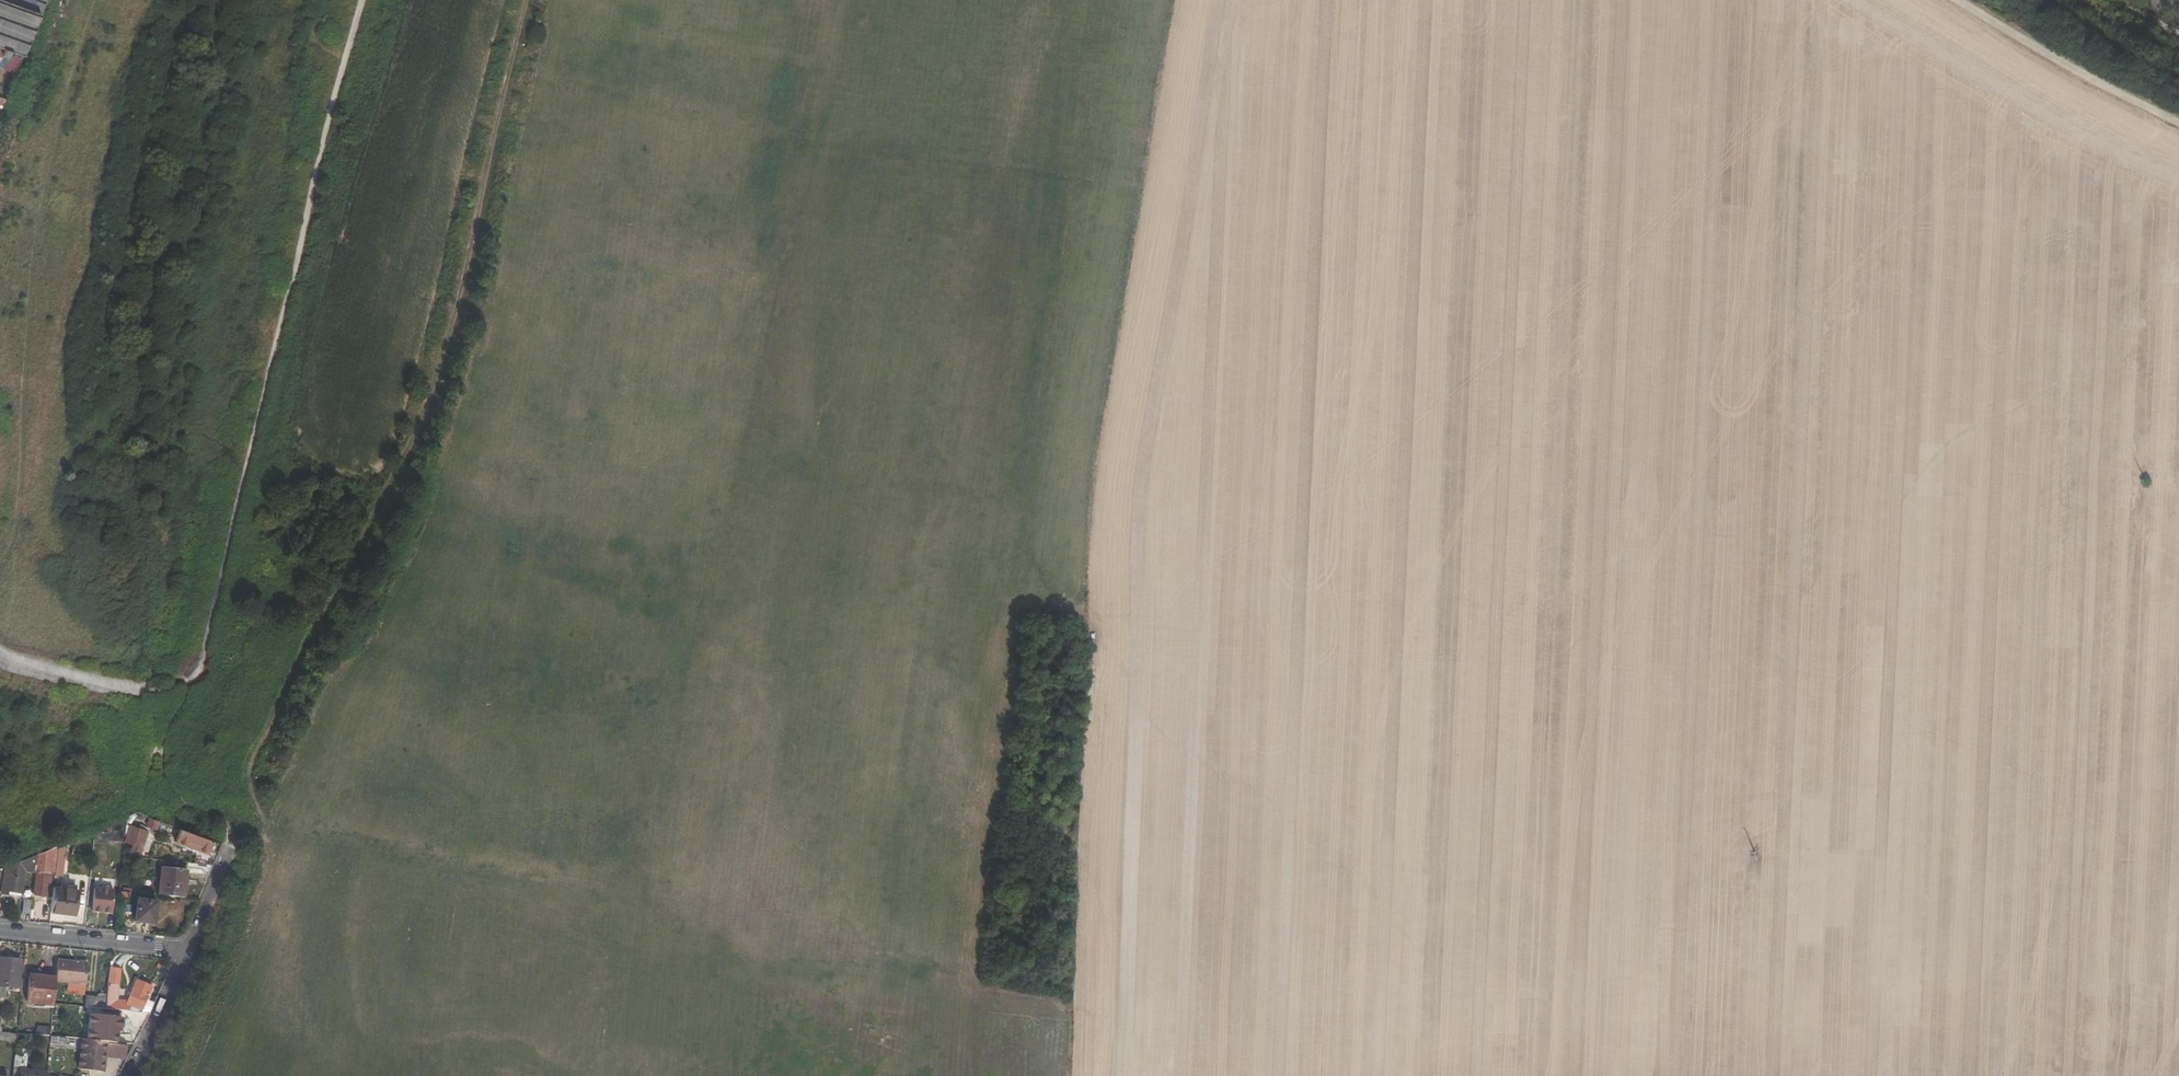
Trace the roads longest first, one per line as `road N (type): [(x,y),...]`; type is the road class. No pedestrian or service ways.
road 1 (track): [(525,0),(449,335)]
road 2 (unclassified): [(1957,0),(2102,85),(2178,116)]
road 3 (residential): [(0,932),(188,950)]
road 4 (residential): [(188,950),(121,1075)]

